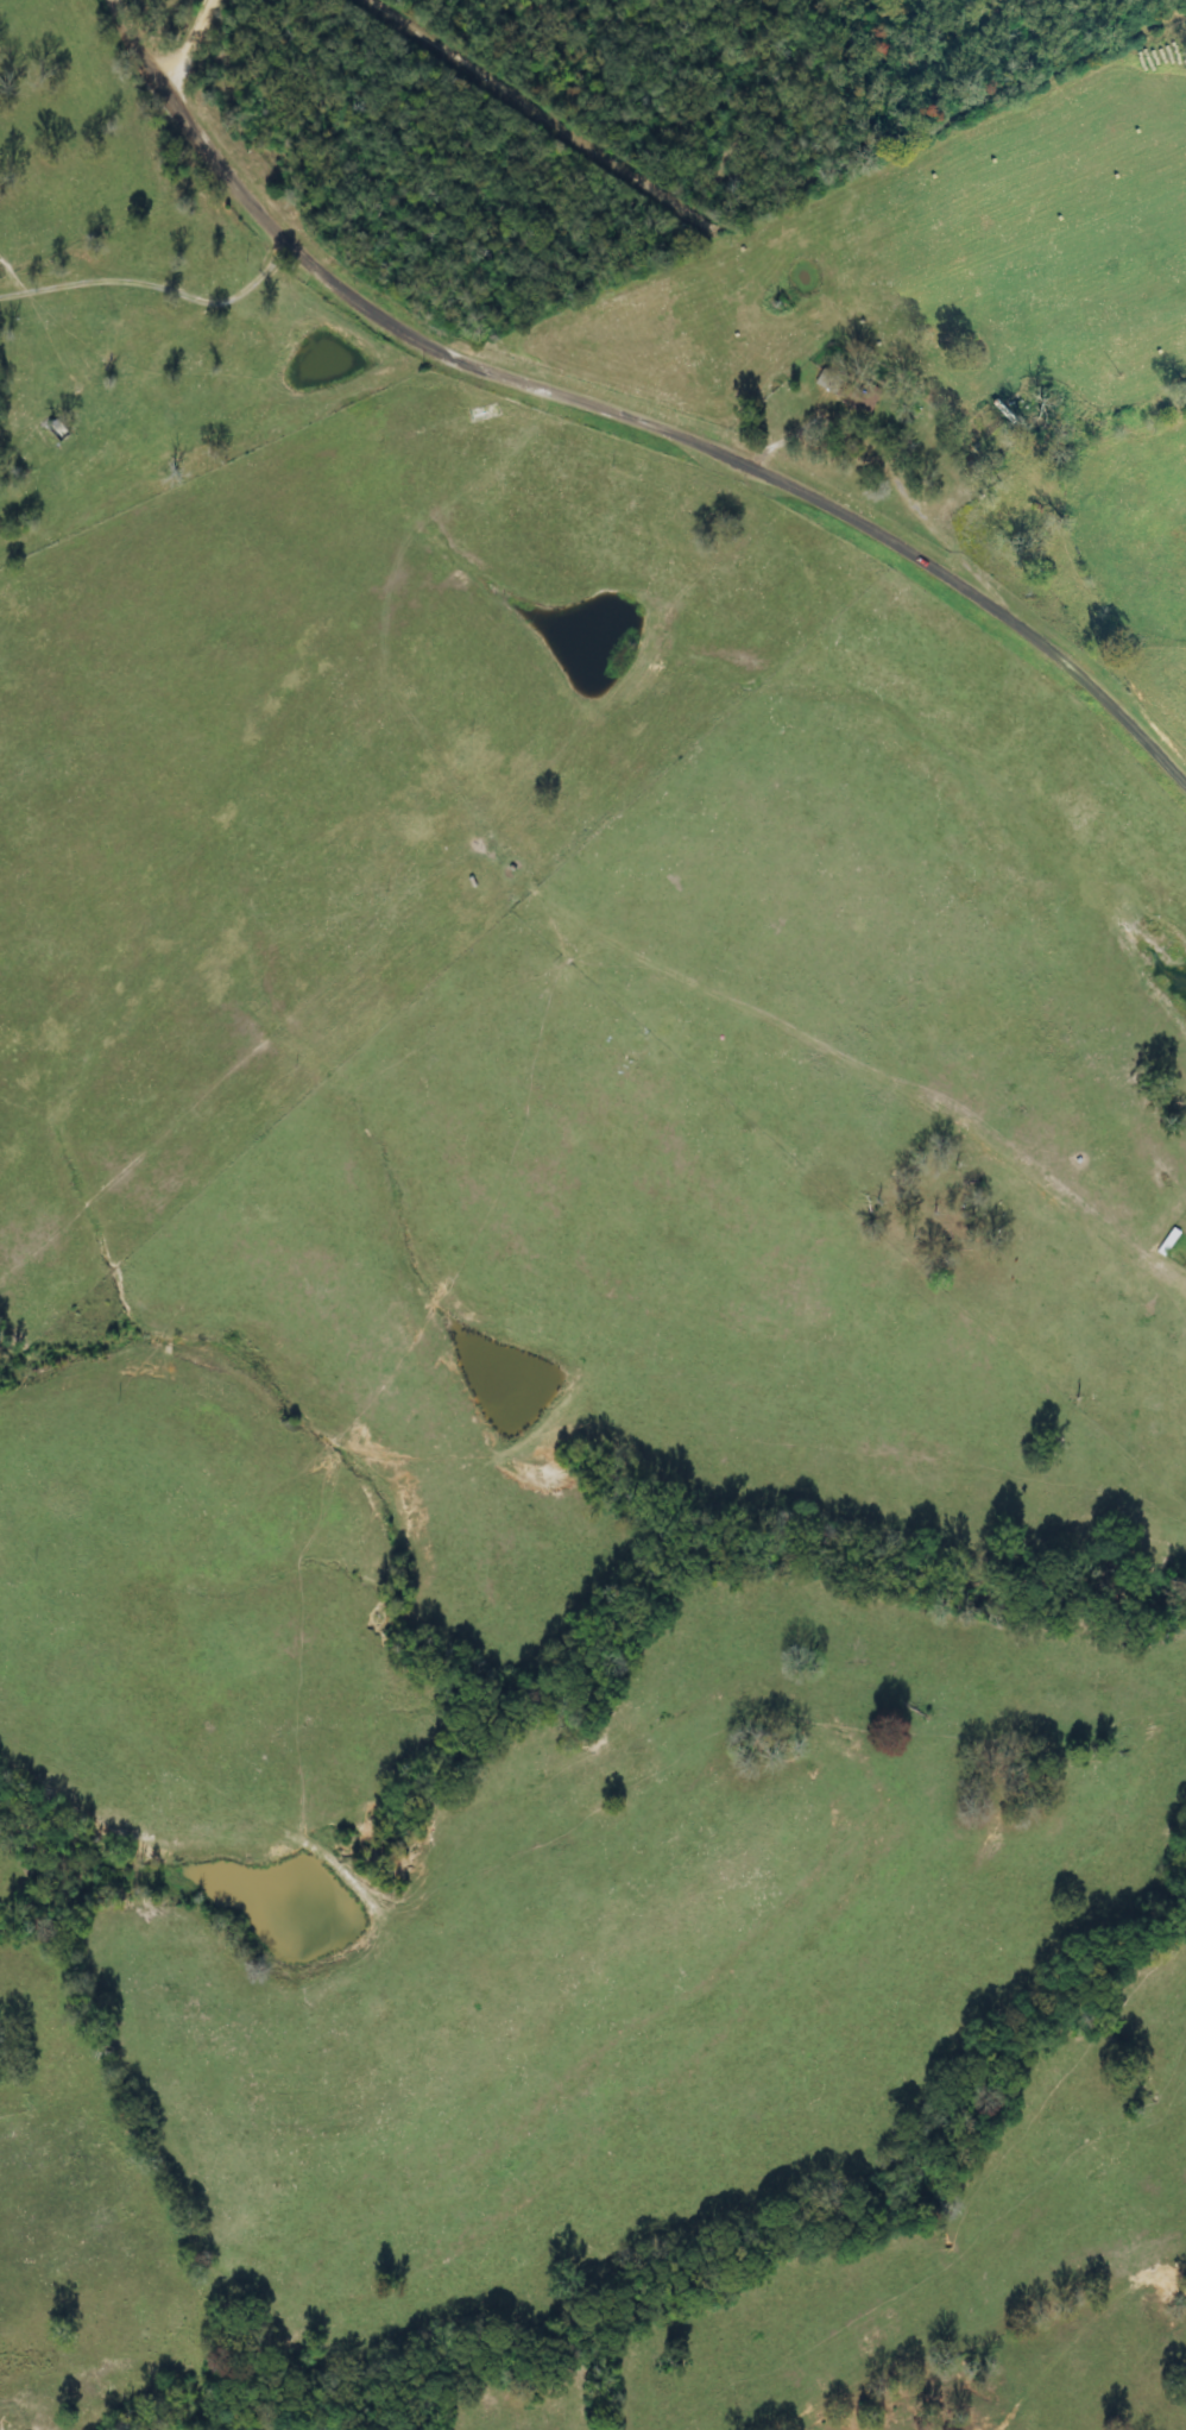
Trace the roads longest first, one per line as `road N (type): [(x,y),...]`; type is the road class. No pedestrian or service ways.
road 1 (residential): [(1185,796),(1028,632),(744,454),(288,294)]
road 2 (residential): [(288,294),(288,264),(170,127),(164,68),(105,0)]

